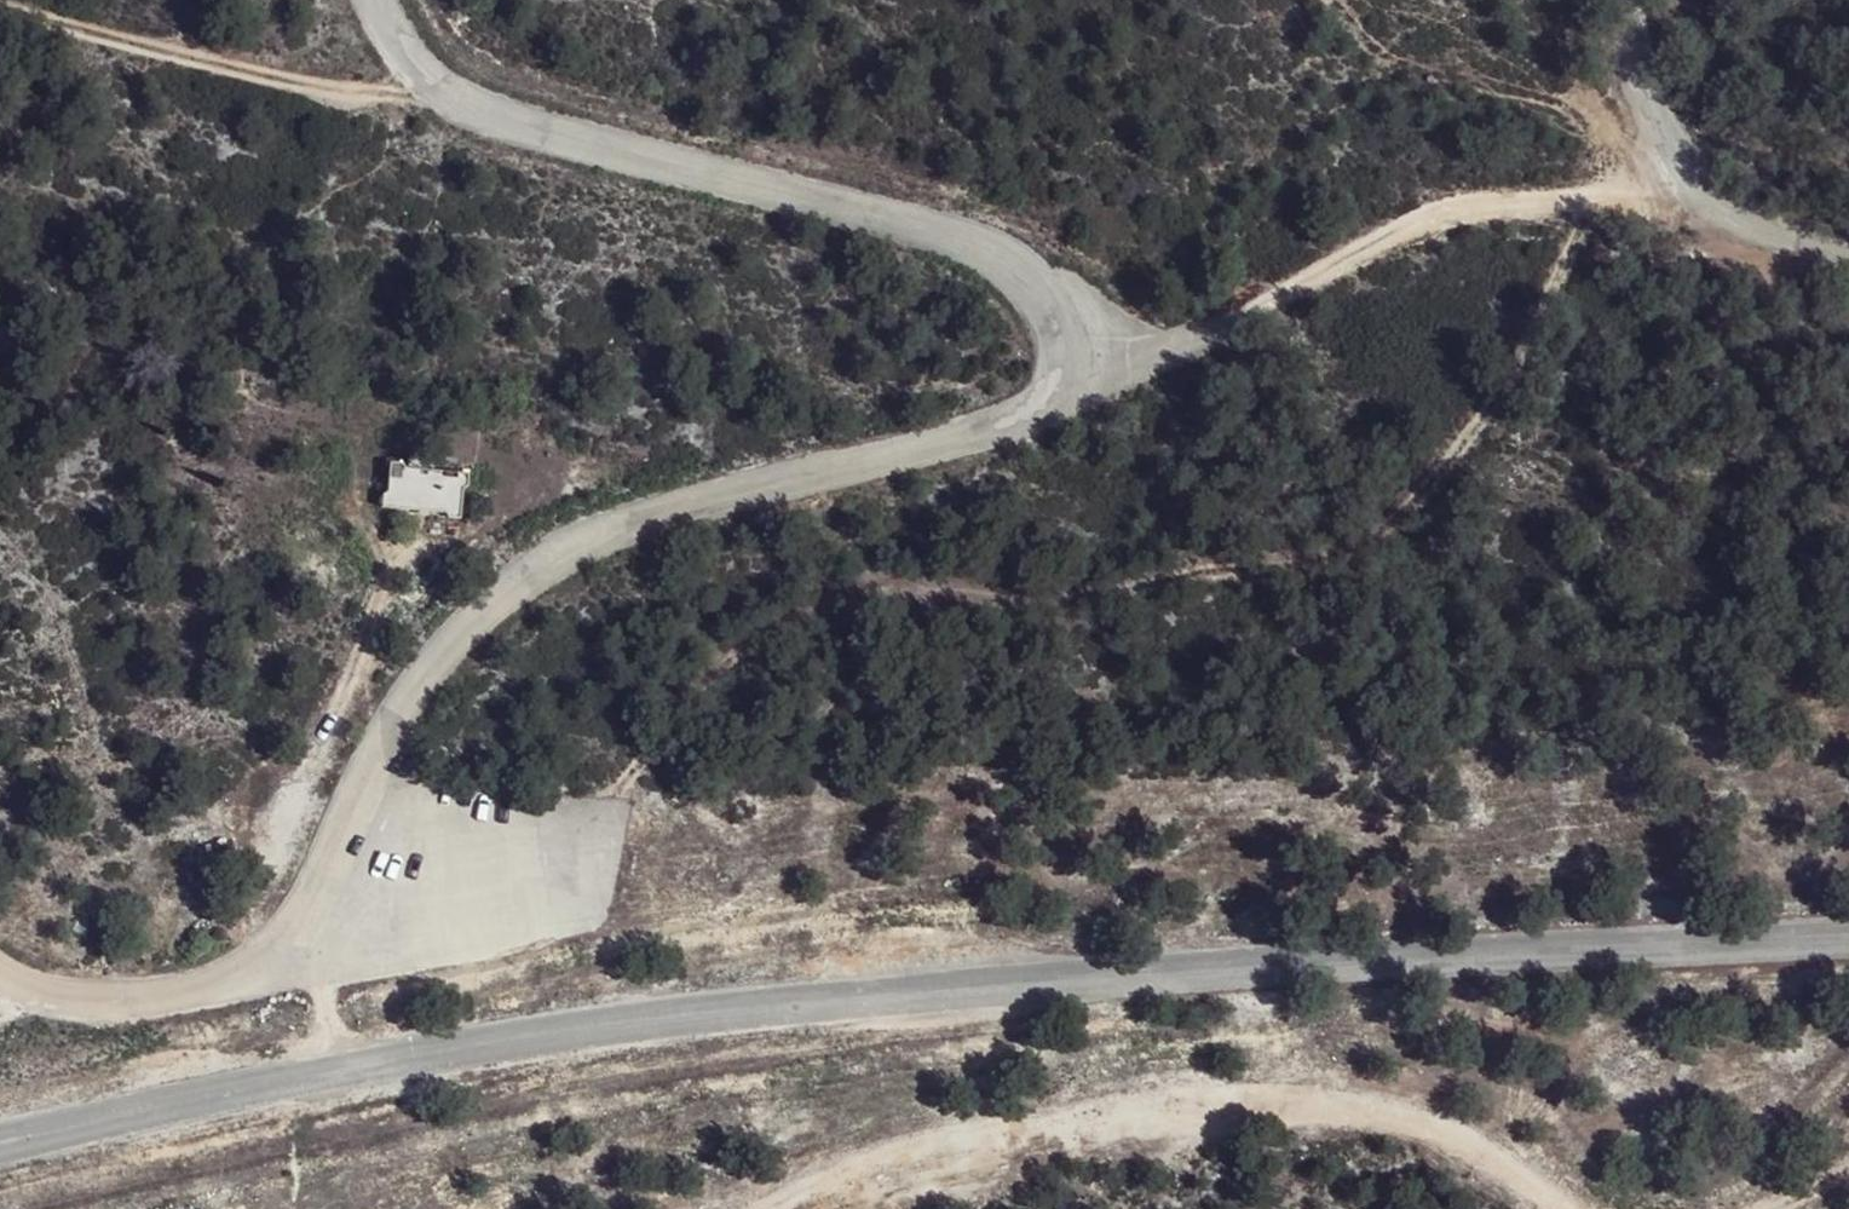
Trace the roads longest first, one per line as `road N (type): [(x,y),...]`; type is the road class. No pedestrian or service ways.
road 1 (unclassified): [(0,970),(39,985),(142,994),(220,979),(262,951),(330,857),(388,730),(499,604),(602,535),(1000,428),(1059,384),(1071,318),(1024,249),(493,110),(389,38),(375,0)]
road 2 (unclassified): [(0,1140),(624,1023),(1342,960),(1848,935)]
road 3 (track): [(816,1208),(1239,1097),(1398,1120),(1582,1208)]
road 4 (track): [(1686,162),(1644,186),(1387,226),(1230,332),(1059,384)]
road 5 (track): [(0,1),(347,97),(493,110)]
road 6 (unclassified): [(1848,247),(1767,222),(1686,162),(1639,92),(1629,0)]

